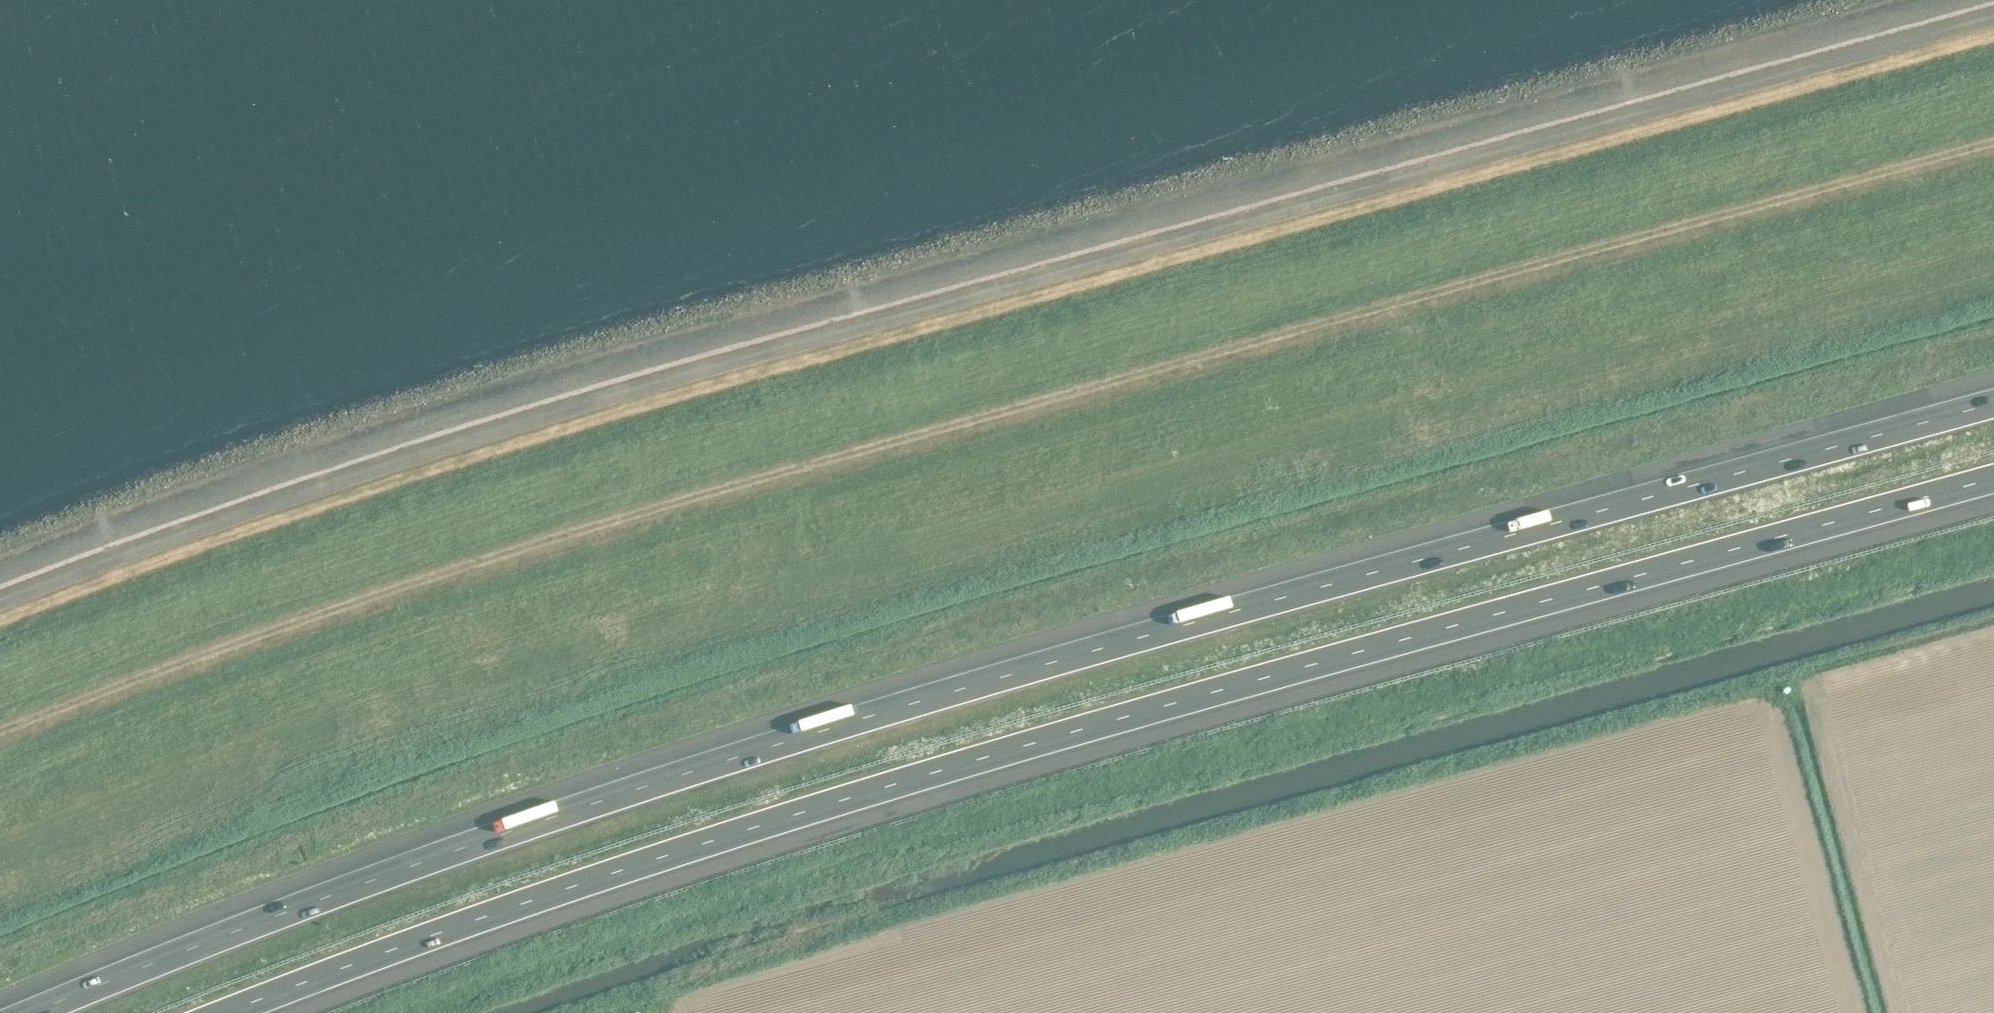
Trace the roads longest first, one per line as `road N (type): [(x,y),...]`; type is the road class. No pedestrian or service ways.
road 1 (motorway): [(1993,400),(843,711),(281,899),(1,1012)]
road 2 (track): [(0,727),(355,599),(748,479),(1993,135)]
road 3 (motorway): [(225,1012),(717,837),(1257,676),(1993,474)]

